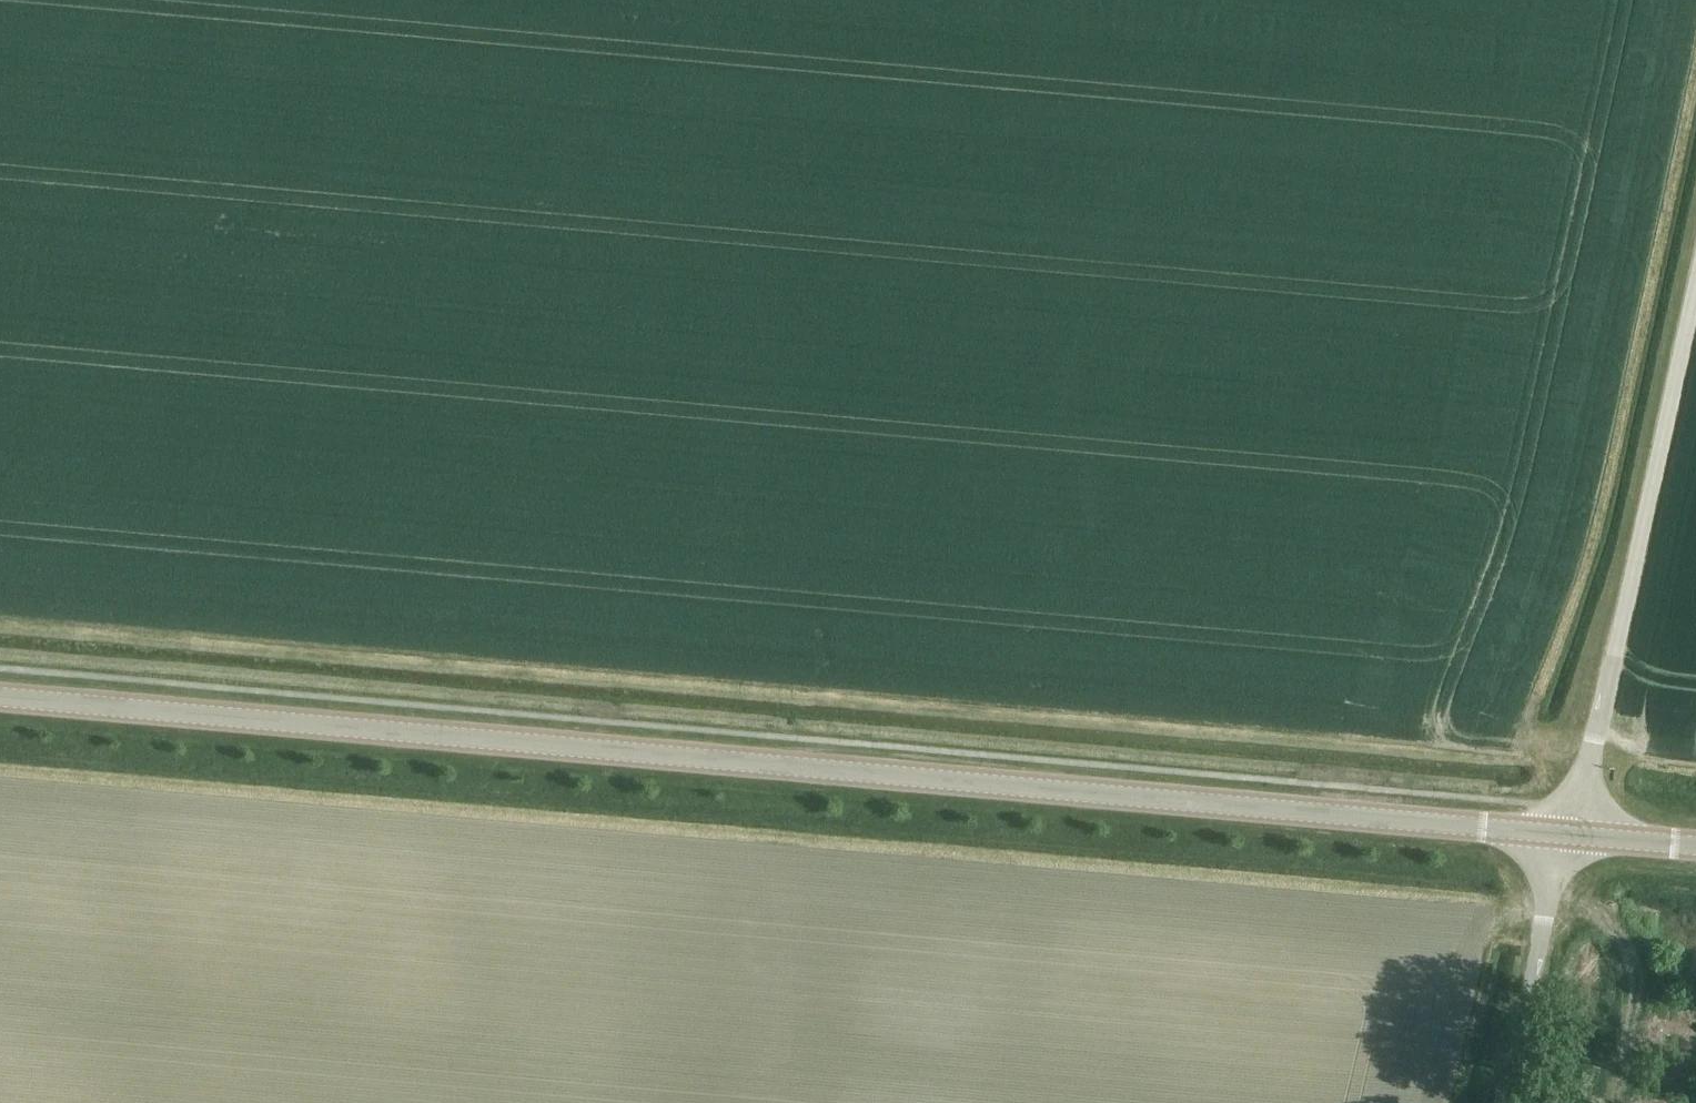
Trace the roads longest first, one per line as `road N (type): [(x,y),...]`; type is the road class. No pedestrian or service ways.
road 1 (secondary): [(1568,832),(0,690)]
road 2 (unclassified): [(1568,832),(1695,274)]
road 3 (unclassified): [(1501,1102),(1568,832)]
road 4 (secondary): [(1695,843),(1568,832)]

